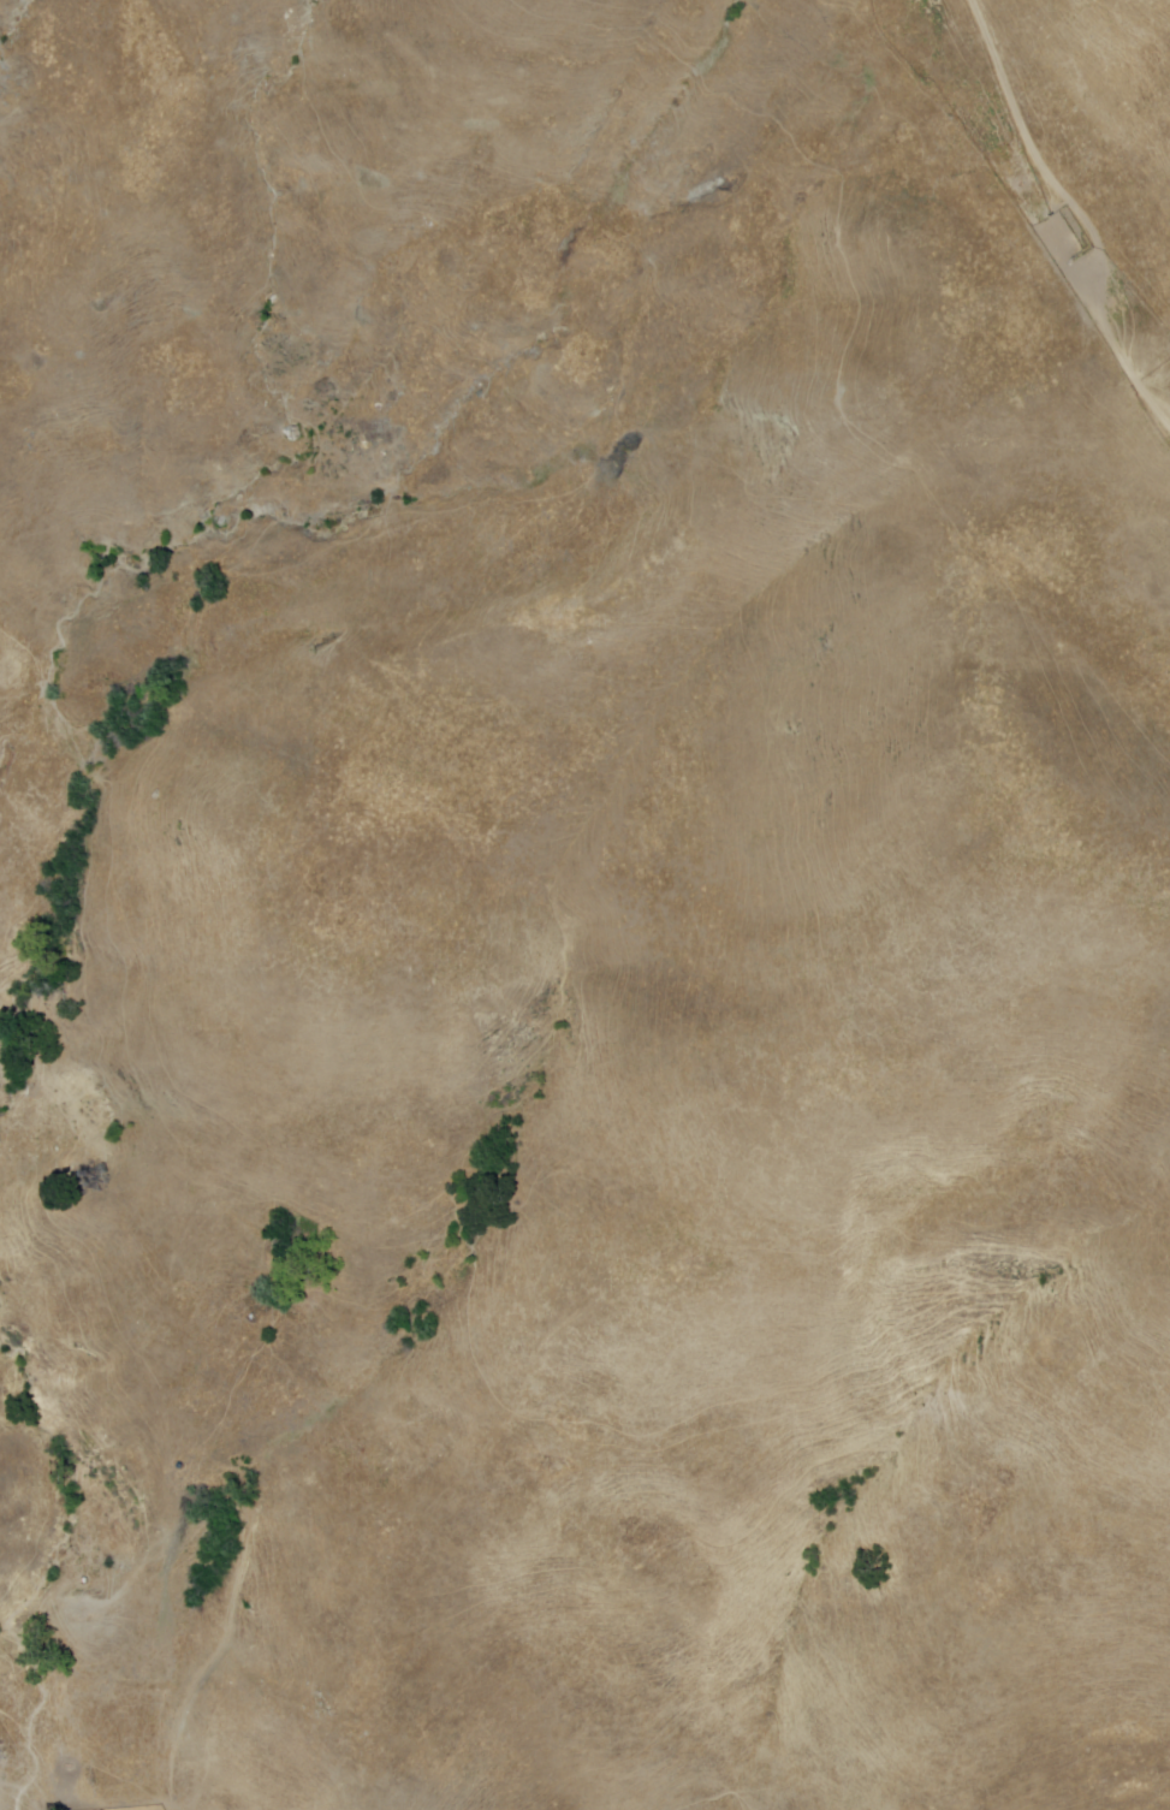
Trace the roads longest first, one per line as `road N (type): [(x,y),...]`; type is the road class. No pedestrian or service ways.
road 1 (track): [(1169,422),(1080,292),(1101,242),(1046,178),(972,0)]

